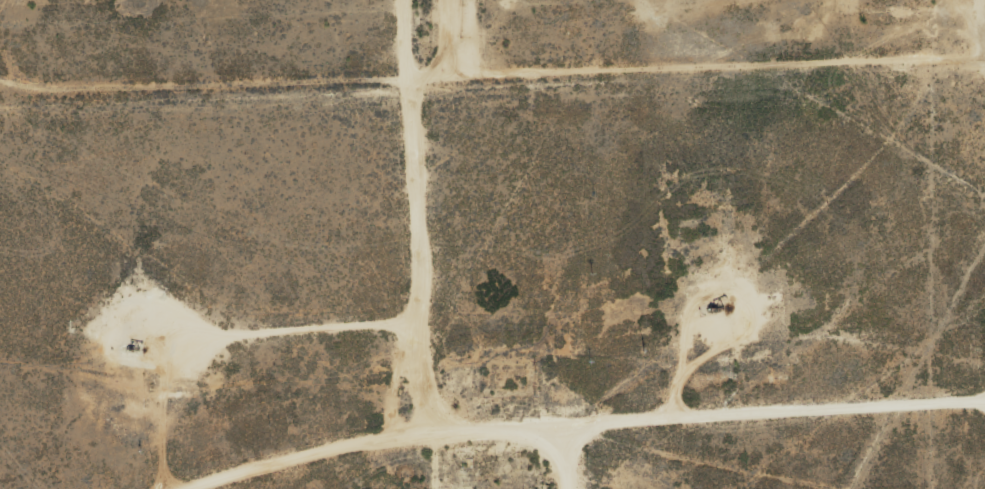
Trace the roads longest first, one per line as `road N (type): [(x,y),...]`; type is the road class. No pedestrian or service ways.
road 1 (track): [(984,72),(735,48),(406,89),(0,78)]
road 2 (track): [(193,488),(330,425),(436,415),(568,435),(984,407)]
road 3 (track): [(436,415),(406,89),(410,0)]

